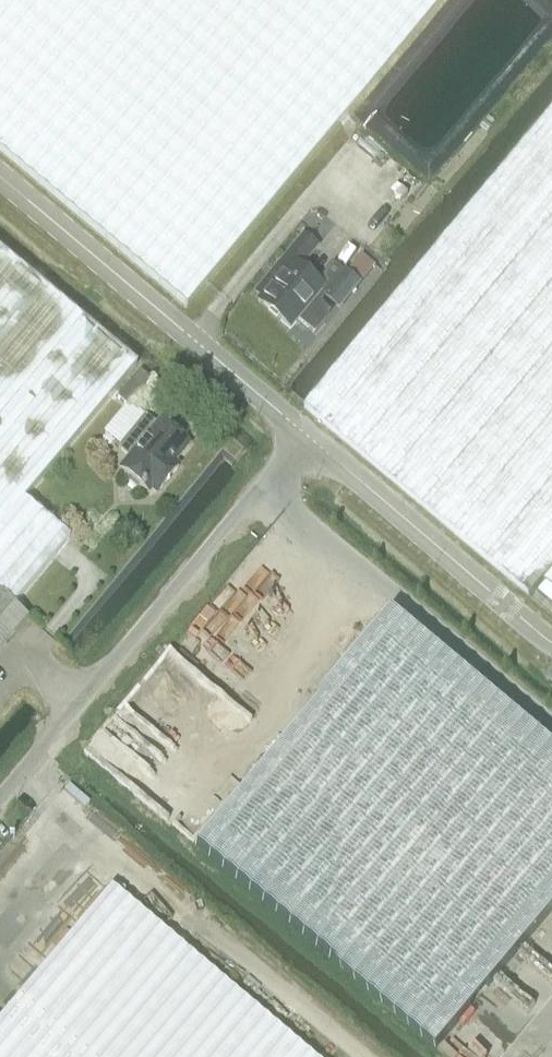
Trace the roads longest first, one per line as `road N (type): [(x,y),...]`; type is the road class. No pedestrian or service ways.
road 1 (unclassified): [(0,797),(305,434)]
road 2 (unclassified): [(305,434),(0,178)]
road 3 (unclassified): [(551,642),(305,434)]

